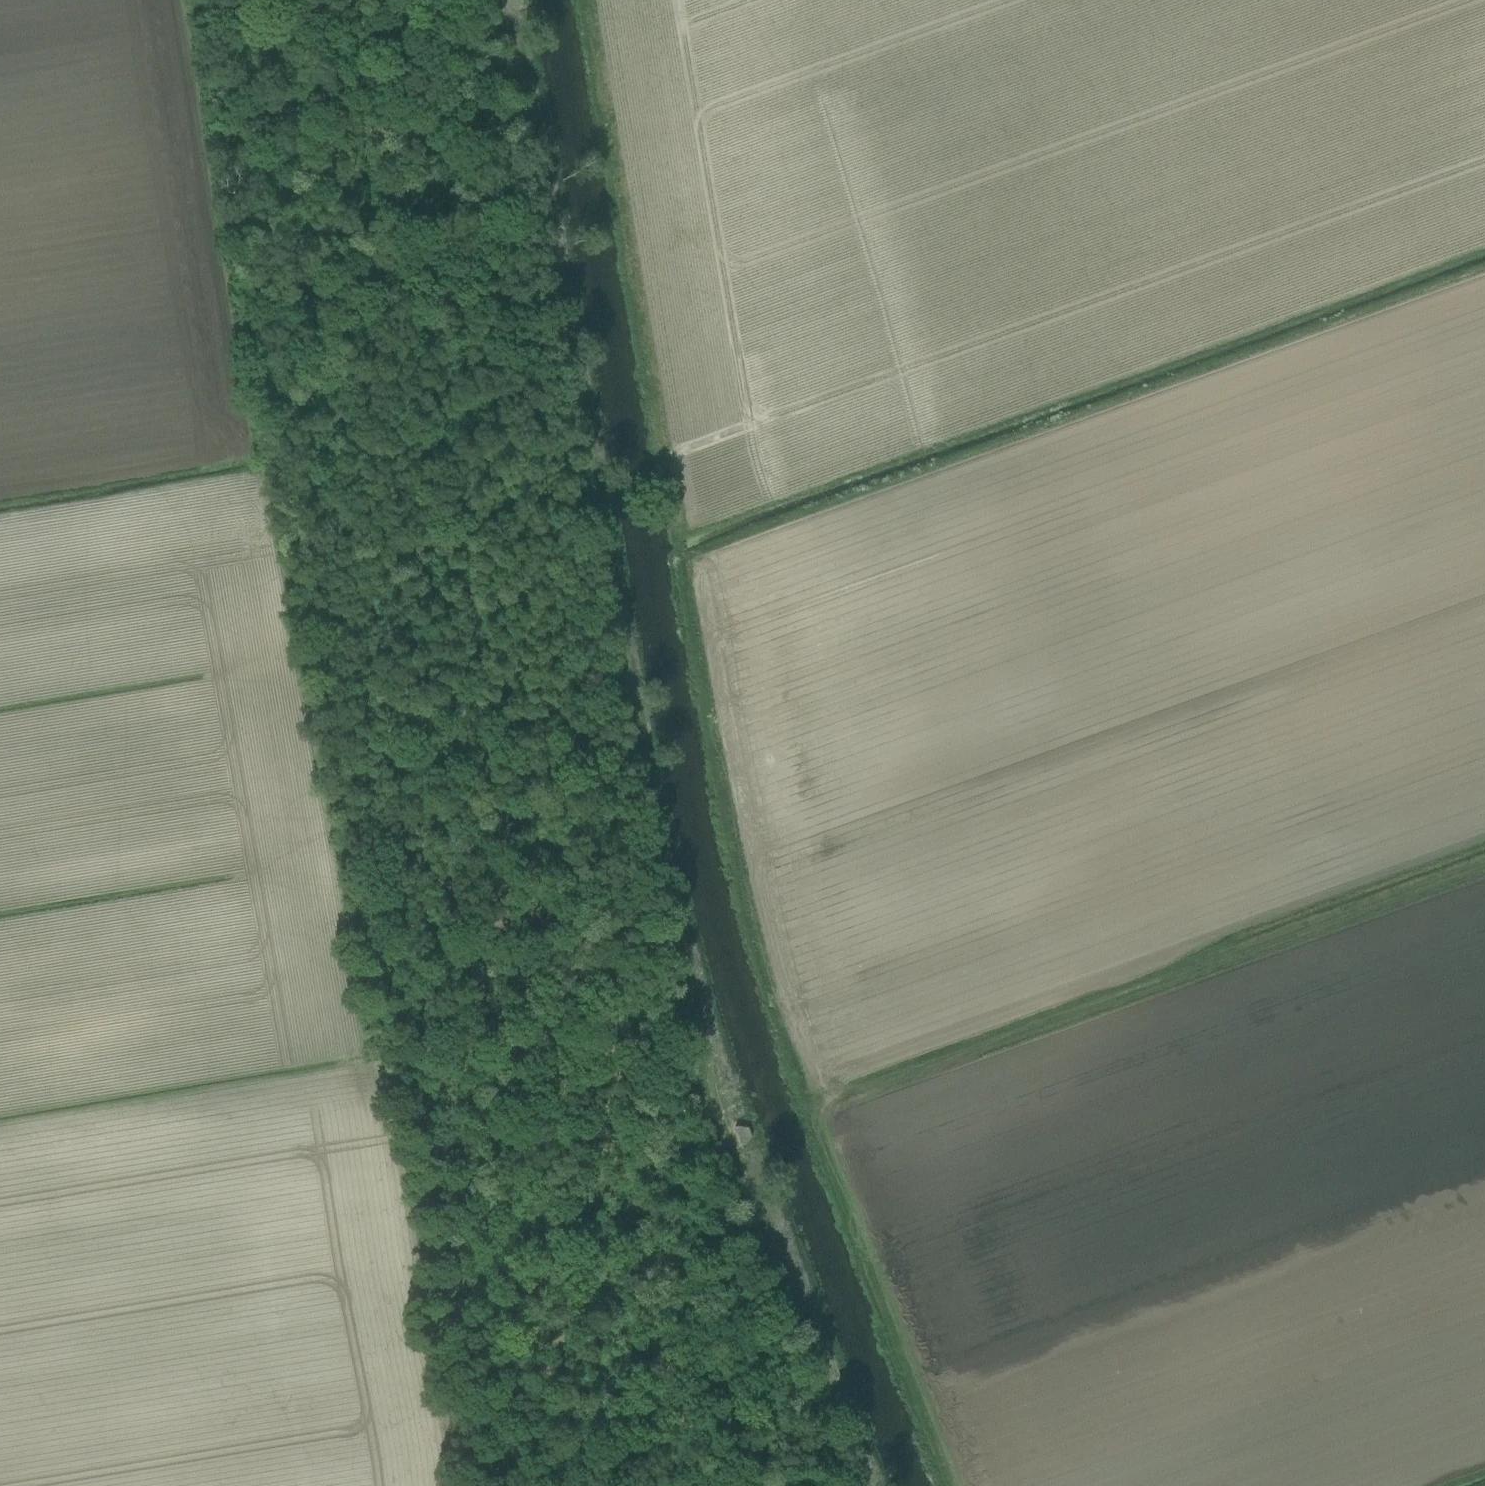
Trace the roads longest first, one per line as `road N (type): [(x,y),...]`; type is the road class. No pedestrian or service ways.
road 1 (track): [(878,1485),(772,1205),(734,1135),(727,1061),(667,804),(542,71),(509,0)]
road 2 (track): [(1484,866),(1120,997)]

